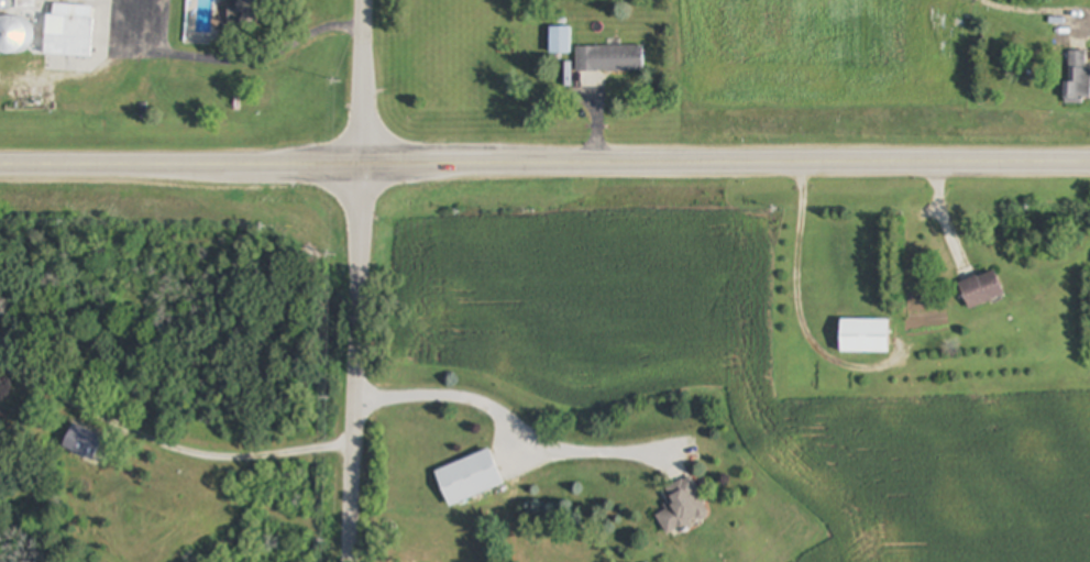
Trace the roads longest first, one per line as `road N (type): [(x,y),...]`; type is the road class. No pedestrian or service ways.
road 1 (primary): [(0,166),(1089,169)]
road 2 (residential): [(349,561),(364,167)]
road 3 (residential): [(364,167),(363,0)]

